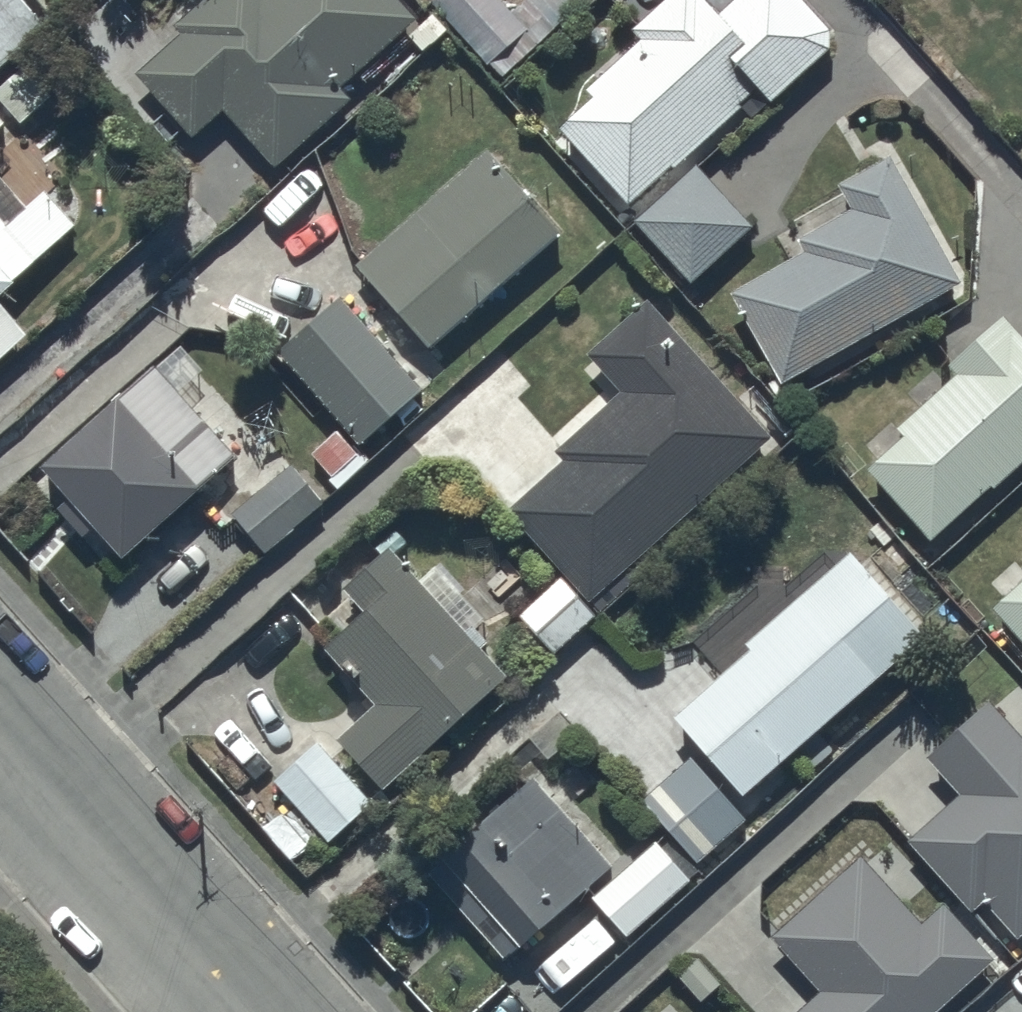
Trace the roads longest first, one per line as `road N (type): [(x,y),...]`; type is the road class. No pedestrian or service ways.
road 1 (tertiary): [(253,1011),(0,732)]

